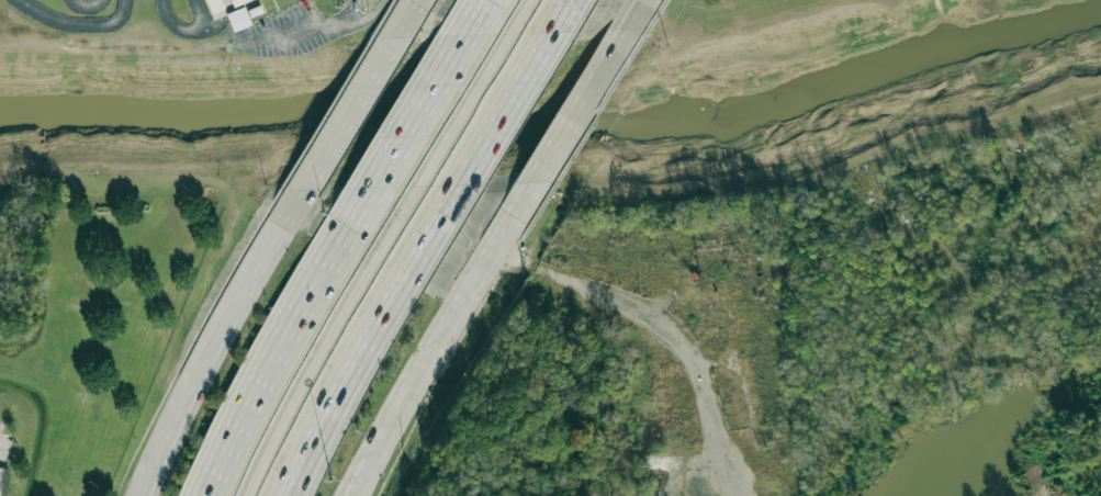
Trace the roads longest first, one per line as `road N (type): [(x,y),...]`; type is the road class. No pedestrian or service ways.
road 1 (motorway): [(378,187),(258,375),(201,495)]
road 2 (motorway): [(284,495),(457,189)]
road 3 (motorway): [(258,495),(419,189)]
road 4 (primary): [(404,403),(537,183)]
road 5 (primary): [(240,302),(146,495)]
road 6 (primary): [(537,183),(631,30)]
road 7 (motorway): [(419,189),(509,34)]
road 8 (motorway): [(457,189),(546,36)]
road 9 (motorway): [(462,37),(378,187)]
road 10 (primary): [(393,40),(305,185)]
road 11 (primary): [(305,185),(240,302)]

